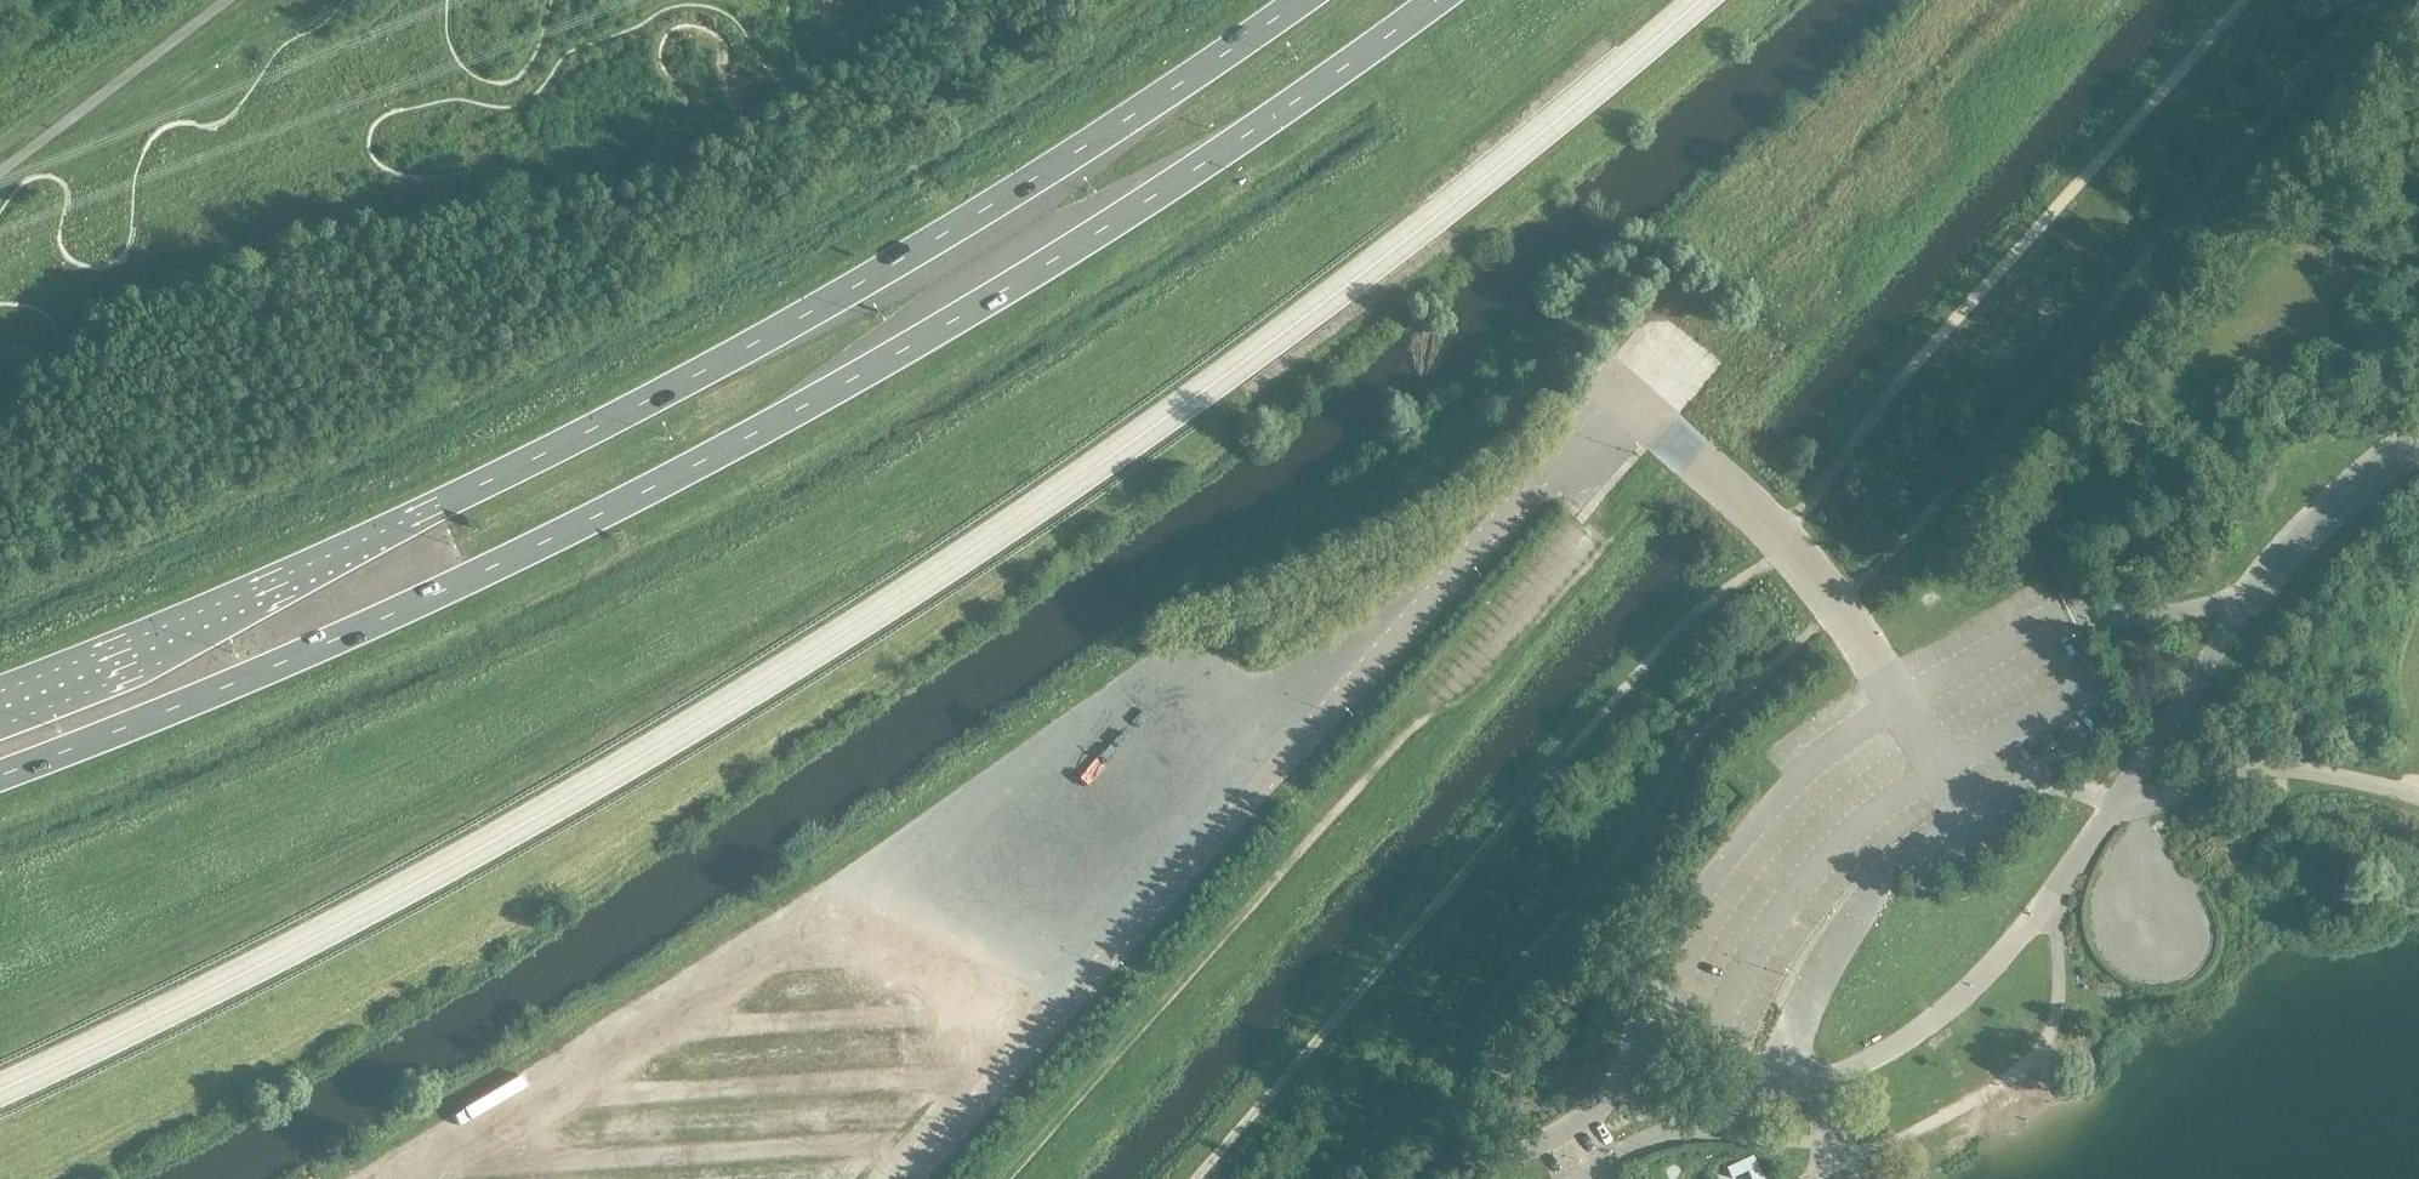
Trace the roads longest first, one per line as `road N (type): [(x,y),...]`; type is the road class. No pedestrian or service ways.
road 1 (trunk): [(0,779),(220,704),(394,628),(719,466),(1446,0)]
road 2 (unclassified): [(1939,775),(1838,609),(1635,411),(1552,476),(1426,605),(911,1178)]
road 3 (trunk): [(1297,0),(1129,118),(867,283),(687,379),(363,546),(183,626),(0,692)]

